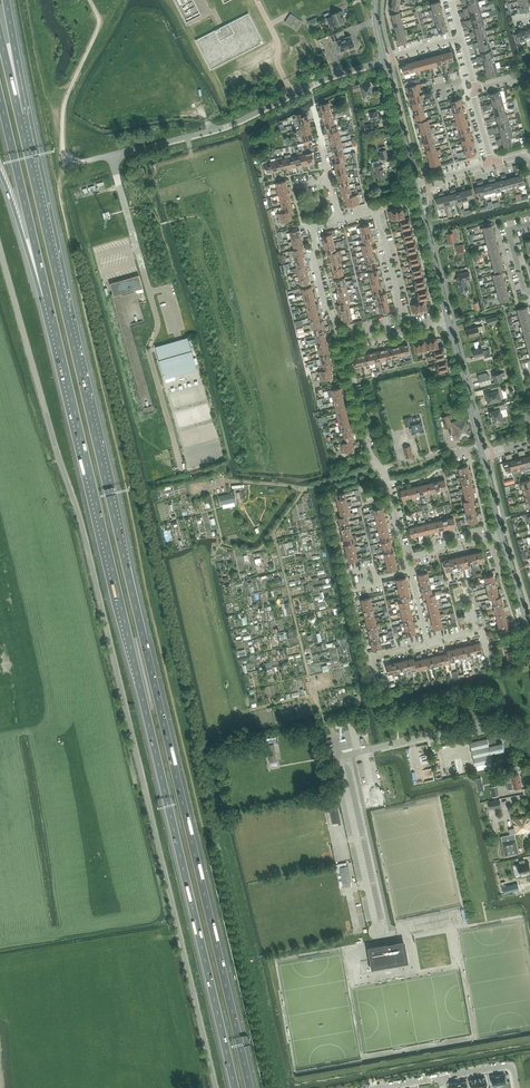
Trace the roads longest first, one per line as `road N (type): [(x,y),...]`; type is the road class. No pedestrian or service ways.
road 1 (motorway): [(250,1087),(19,115)]
road 2 (unclassified): [(217,1087),(82,526),(0,247)]
road 3 (motorway): [(47,297),(235,1087)]
road 4 (unclassified): [(181,468),(148,349),(156,315),(112,155)]
road 5 (unclassified): [(112,155),(226,126),(385,60)]
road 6 (residential): [(408,558),(343,348)]
road 7 (motorway): [(0,98),(47,297)]
road 8 (unclassified): [(339,758),(491,721),(529,732)]
road 9 (track): [(89,161),(71,159),(62,144),(65,105),(100,23),(90,0)]
road 10 (residential): [(339,220),(377,216),(405,330)]
road 11 (residential): [(343,348),(313,254),(313,229),(339,220)]
road 12 (unclassified): [(481,455),(446,317)]
road 13 (unclassified): [(446,317),(415,185)]
road 14 (motorway): [(0,172),(47,297)]
road 15 (unclassified): [(415,185),(385,60)]

